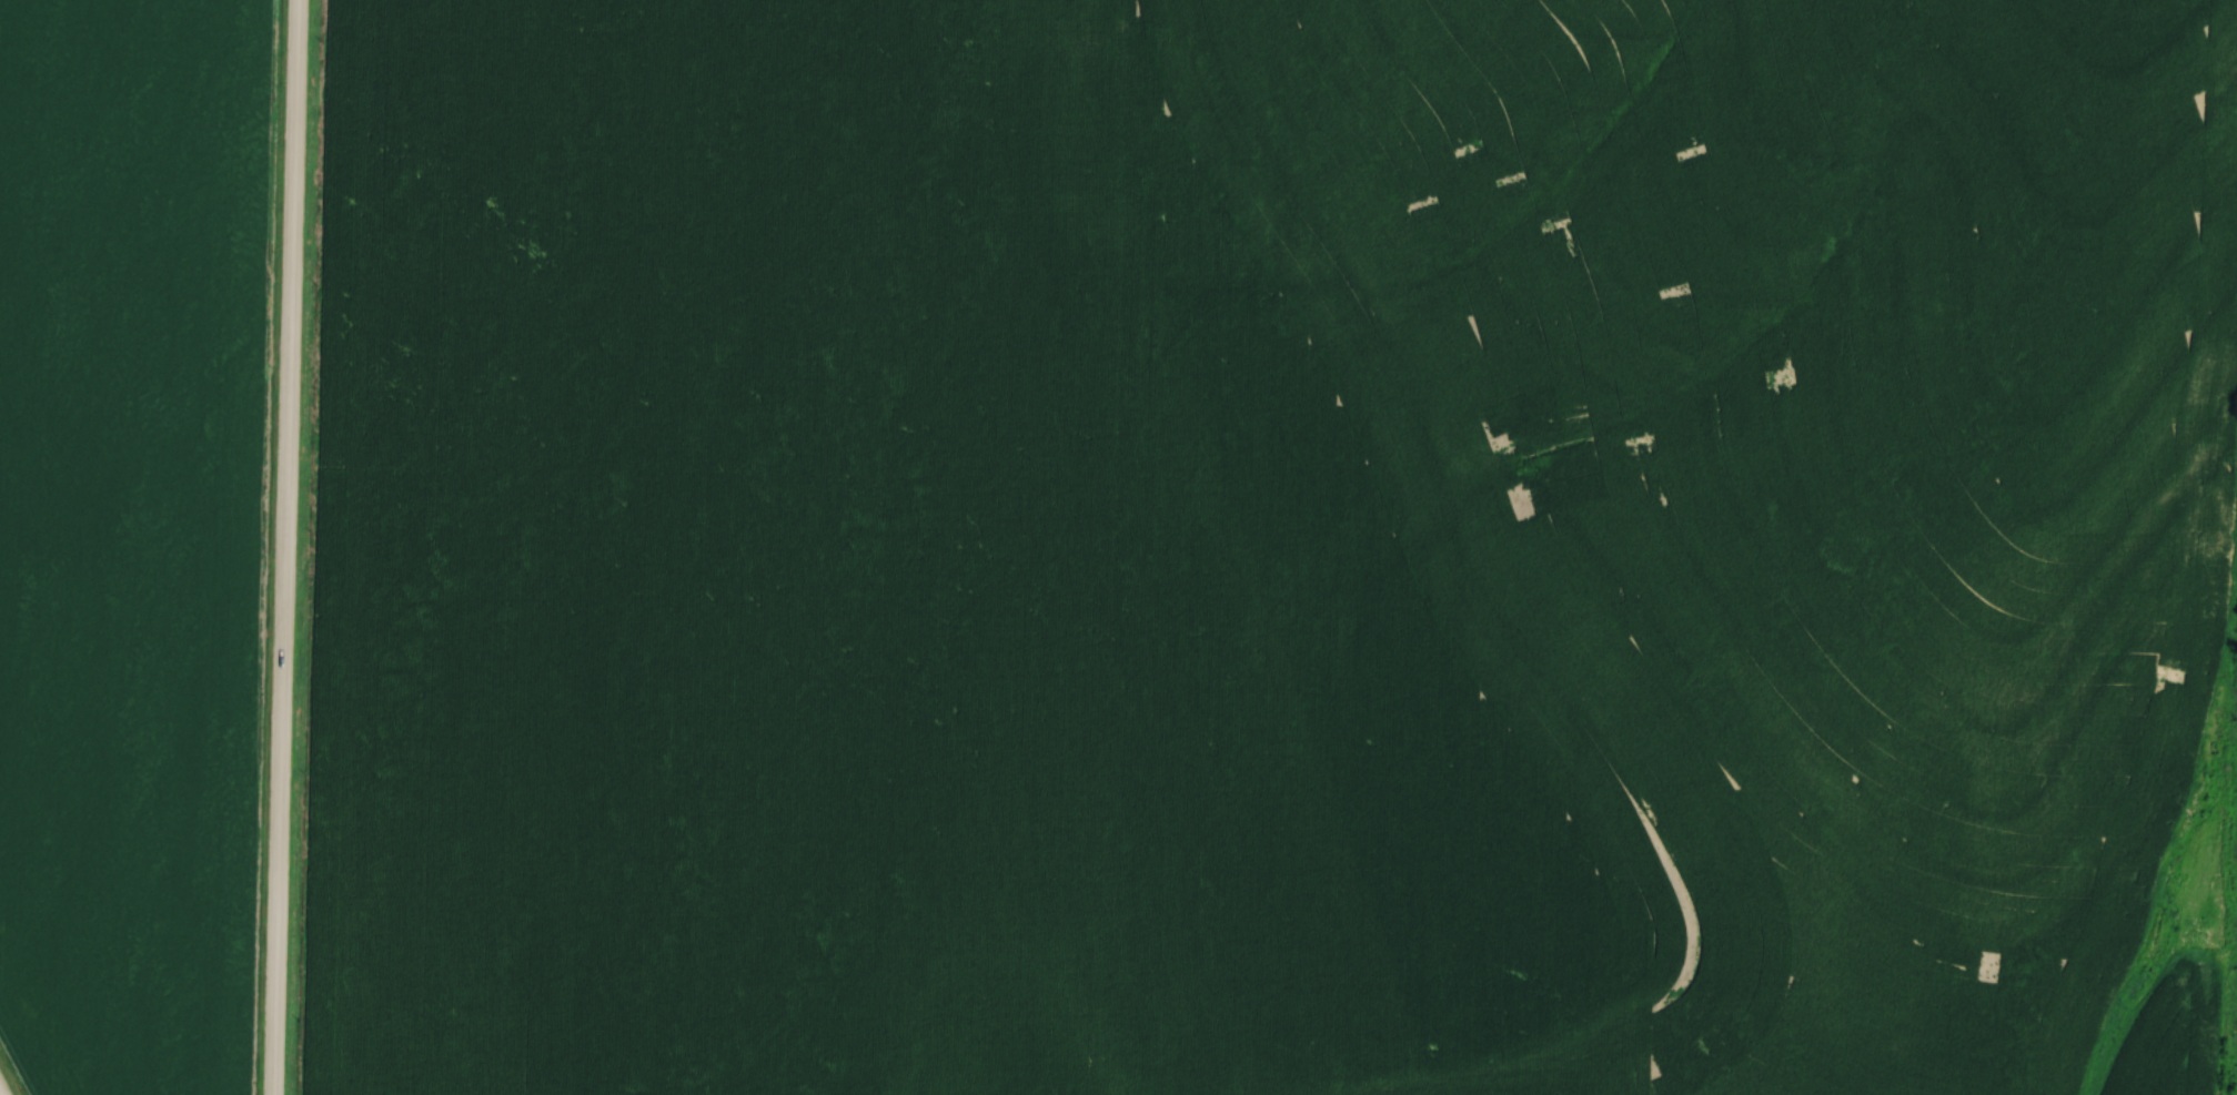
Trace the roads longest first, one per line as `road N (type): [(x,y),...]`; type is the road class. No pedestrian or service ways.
road 1 (residential): [(275,1094),(300,0)]

